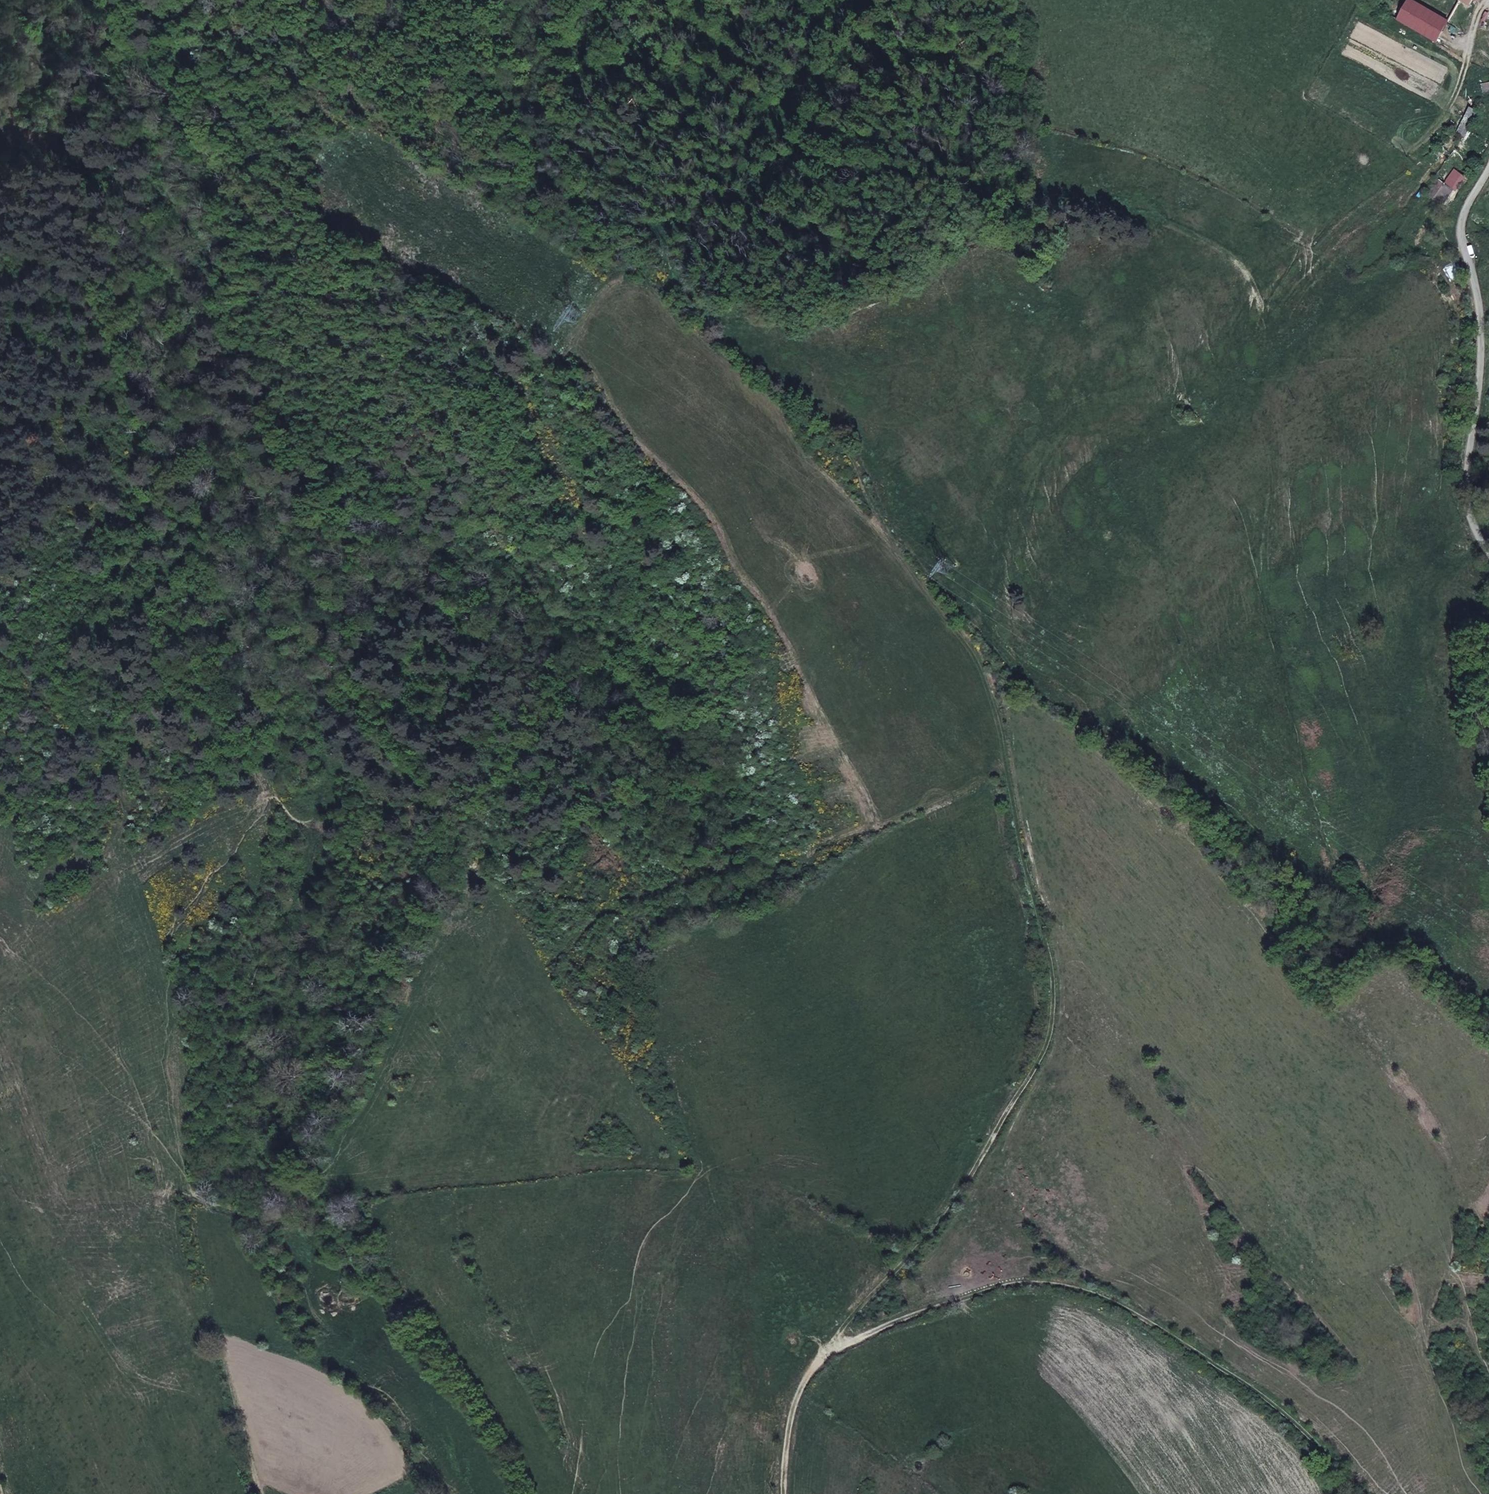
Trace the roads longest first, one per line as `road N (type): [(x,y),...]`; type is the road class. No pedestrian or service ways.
road 1 (track): [(643,248),(698,299),(771,391),(839,453),(966,654),(1023,950),(1001,1015),(907,1169),(777,1305),(753,1362),(750,1493)]
road 2 (track): [(1363,1493),(1305,1428),(1239,1375),(1094,1290),(1018,1283),(926,1306),(777,1305)]

